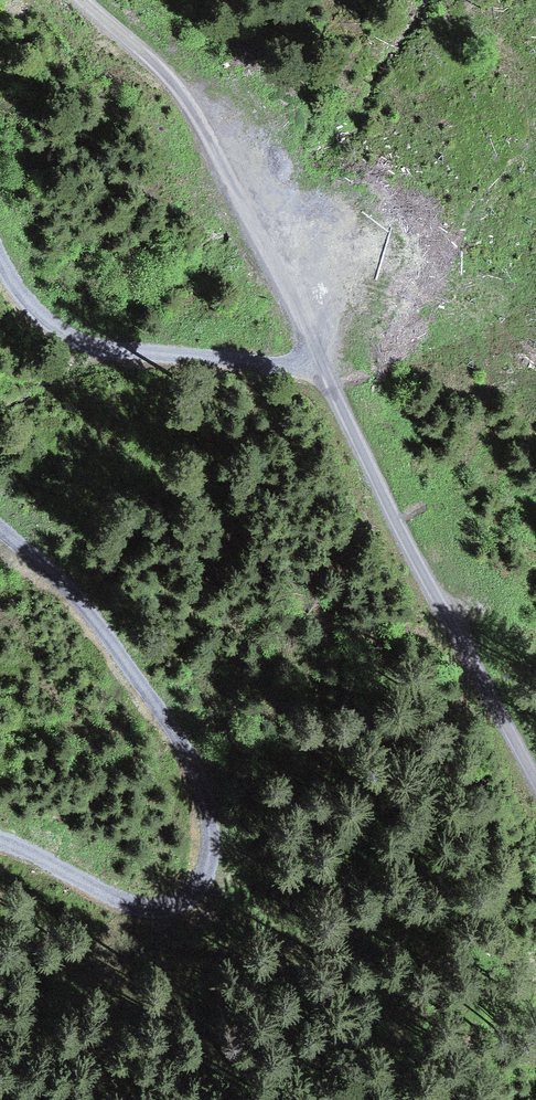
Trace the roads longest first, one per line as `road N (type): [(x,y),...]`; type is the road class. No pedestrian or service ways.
road 1 (track): [(535,786),(171,82),(103,0)]
road 2 (track): [(0,841),(125,900),(171,906),(206,873),(211,820),(183,739),(82,598),(0,528)]
road 3 (track): [(0,254),(33,314),(109,350),(319,371)]

